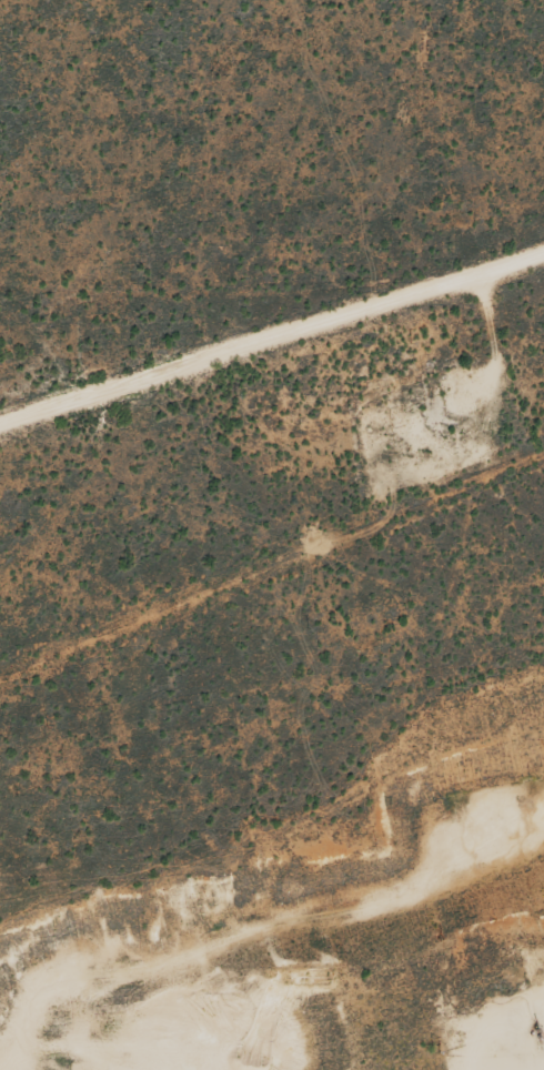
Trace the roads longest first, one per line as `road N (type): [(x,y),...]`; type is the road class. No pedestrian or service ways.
road 1 (track): [(0,434),(543,265)]

